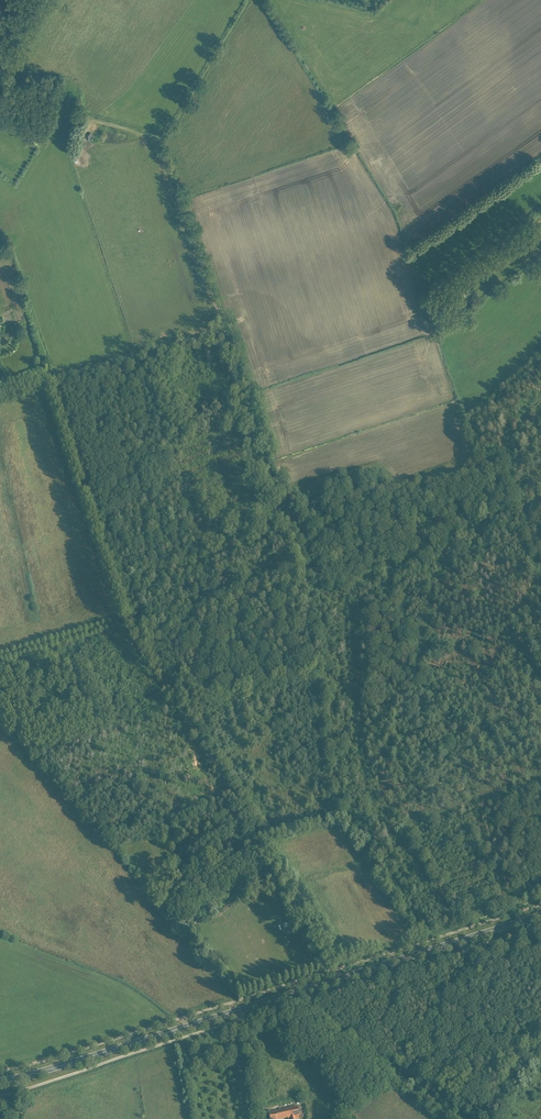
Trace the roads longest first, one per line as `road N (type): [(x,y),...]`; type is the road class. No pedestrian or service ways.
road 1 (track): [(48,379),(129,619),(345,988)]
road 2 (secondary): [(0,1082),(540,914)]

